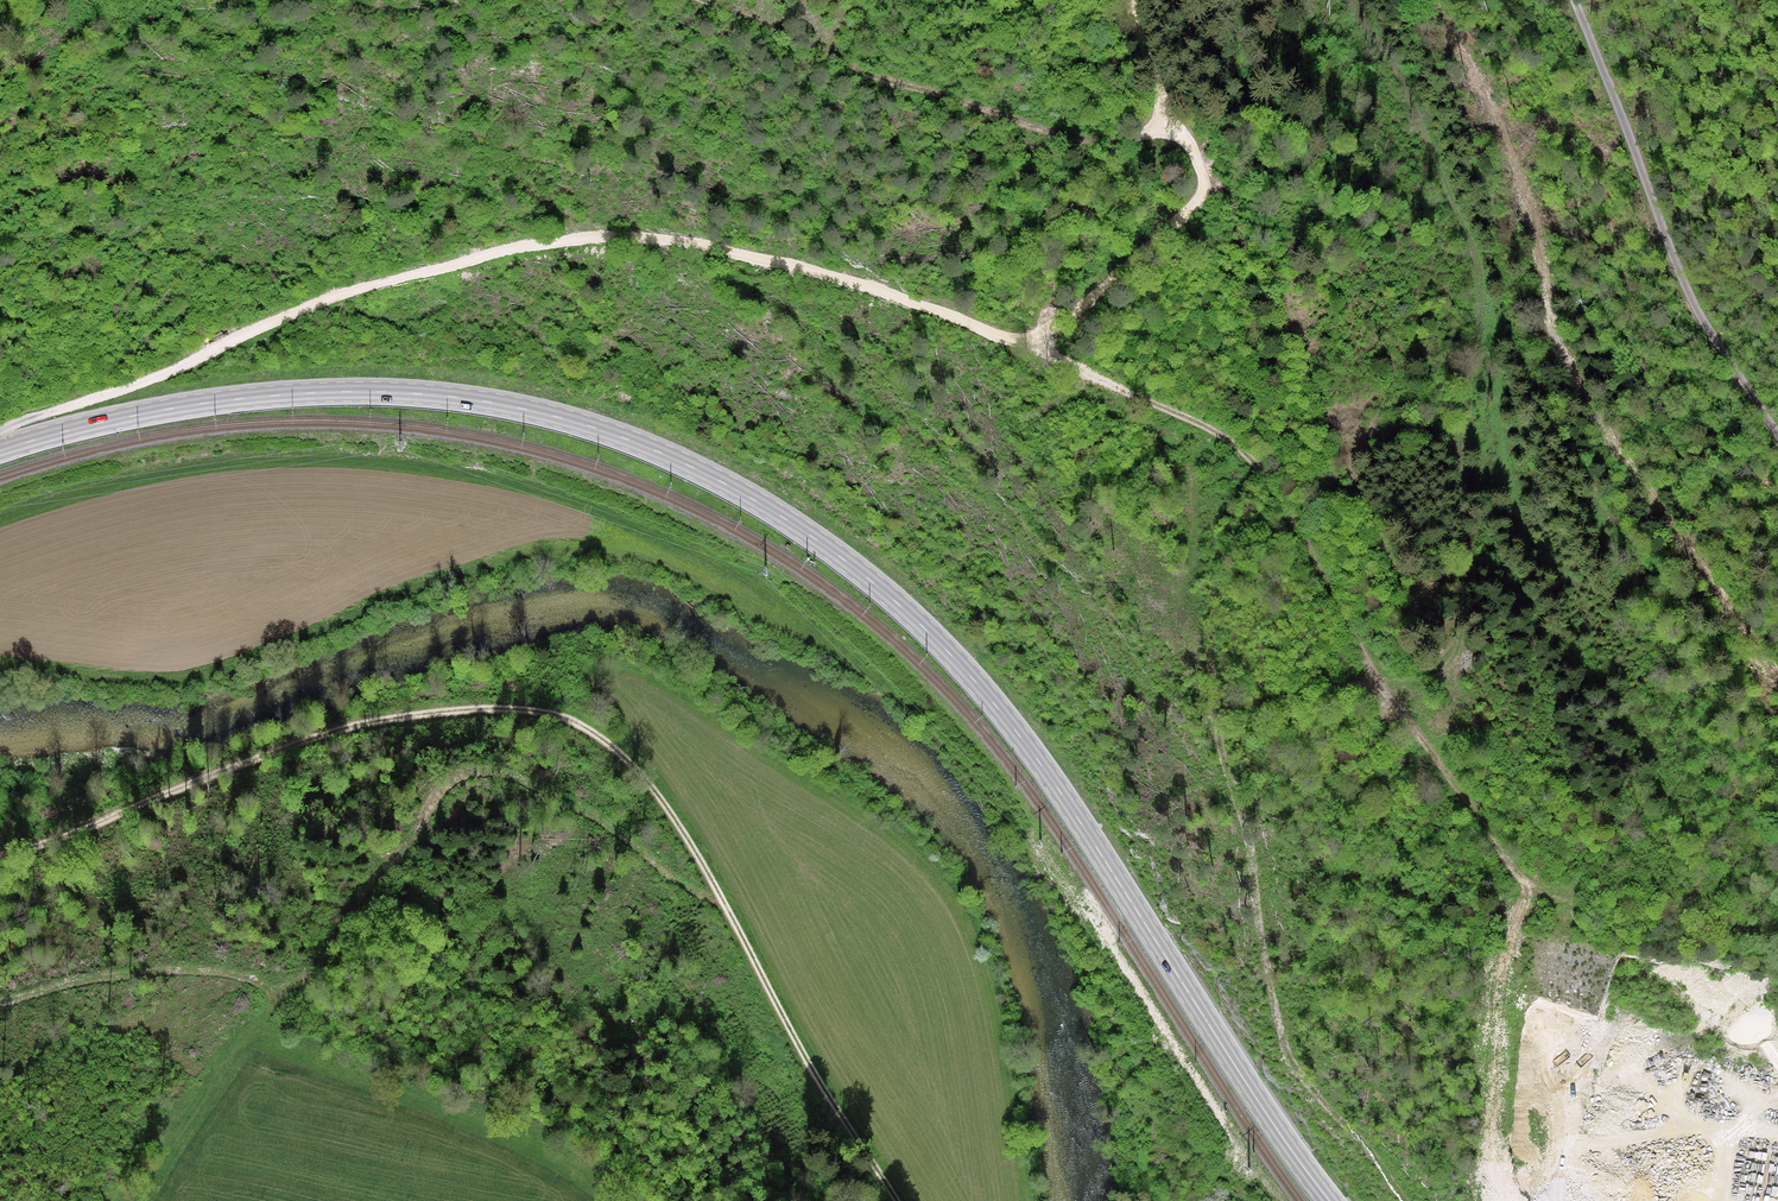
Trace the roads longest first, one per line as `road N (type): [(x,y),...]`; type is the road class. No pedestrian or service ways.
road 1 (primary): [(0,450),(217,401),(410,393),(565,419),(739,491),(878,586),(978,685),(1083,826),(1330,1200)]
road 2 (track): [(0,858),(376,721),(466,709),(571,720),(637,766),(675,817),(803,1057),(898,1200)]
road 3 (track): [(0,431),(129,387),(349,290),(513,246),(591,237),(680,240),(799,265),(1030,339)]
road 4 (track): [(724,906),(570,803),(495,775),(456,773),(329,951),(245,1034),(184,1137),(132,1200)]
road 5 (track): [(1030,339),(1098,382),(1206,428),(1260,467),(1377,678),(1517,874),(1587,915)]
road 6 (track): [(1377,678),(1245,701),(1224,707),(1218,722),(1250,849),(1283,1046),(1404,1200)]
road 7 (track): [(1171,121),(1143,138),(1090,143),(890,82),(700,0)]
road 8 (track): [(1777,435),(1685,284),(1575,0)]
road 9 (track): [(1030,339),(1080,307),(1199,201),(1204,181),(1196,157),(1171,121),(1128,0)]
road 10 (track): [(0,1002),(77,981),(200,970),(250,979),(277,999)]

